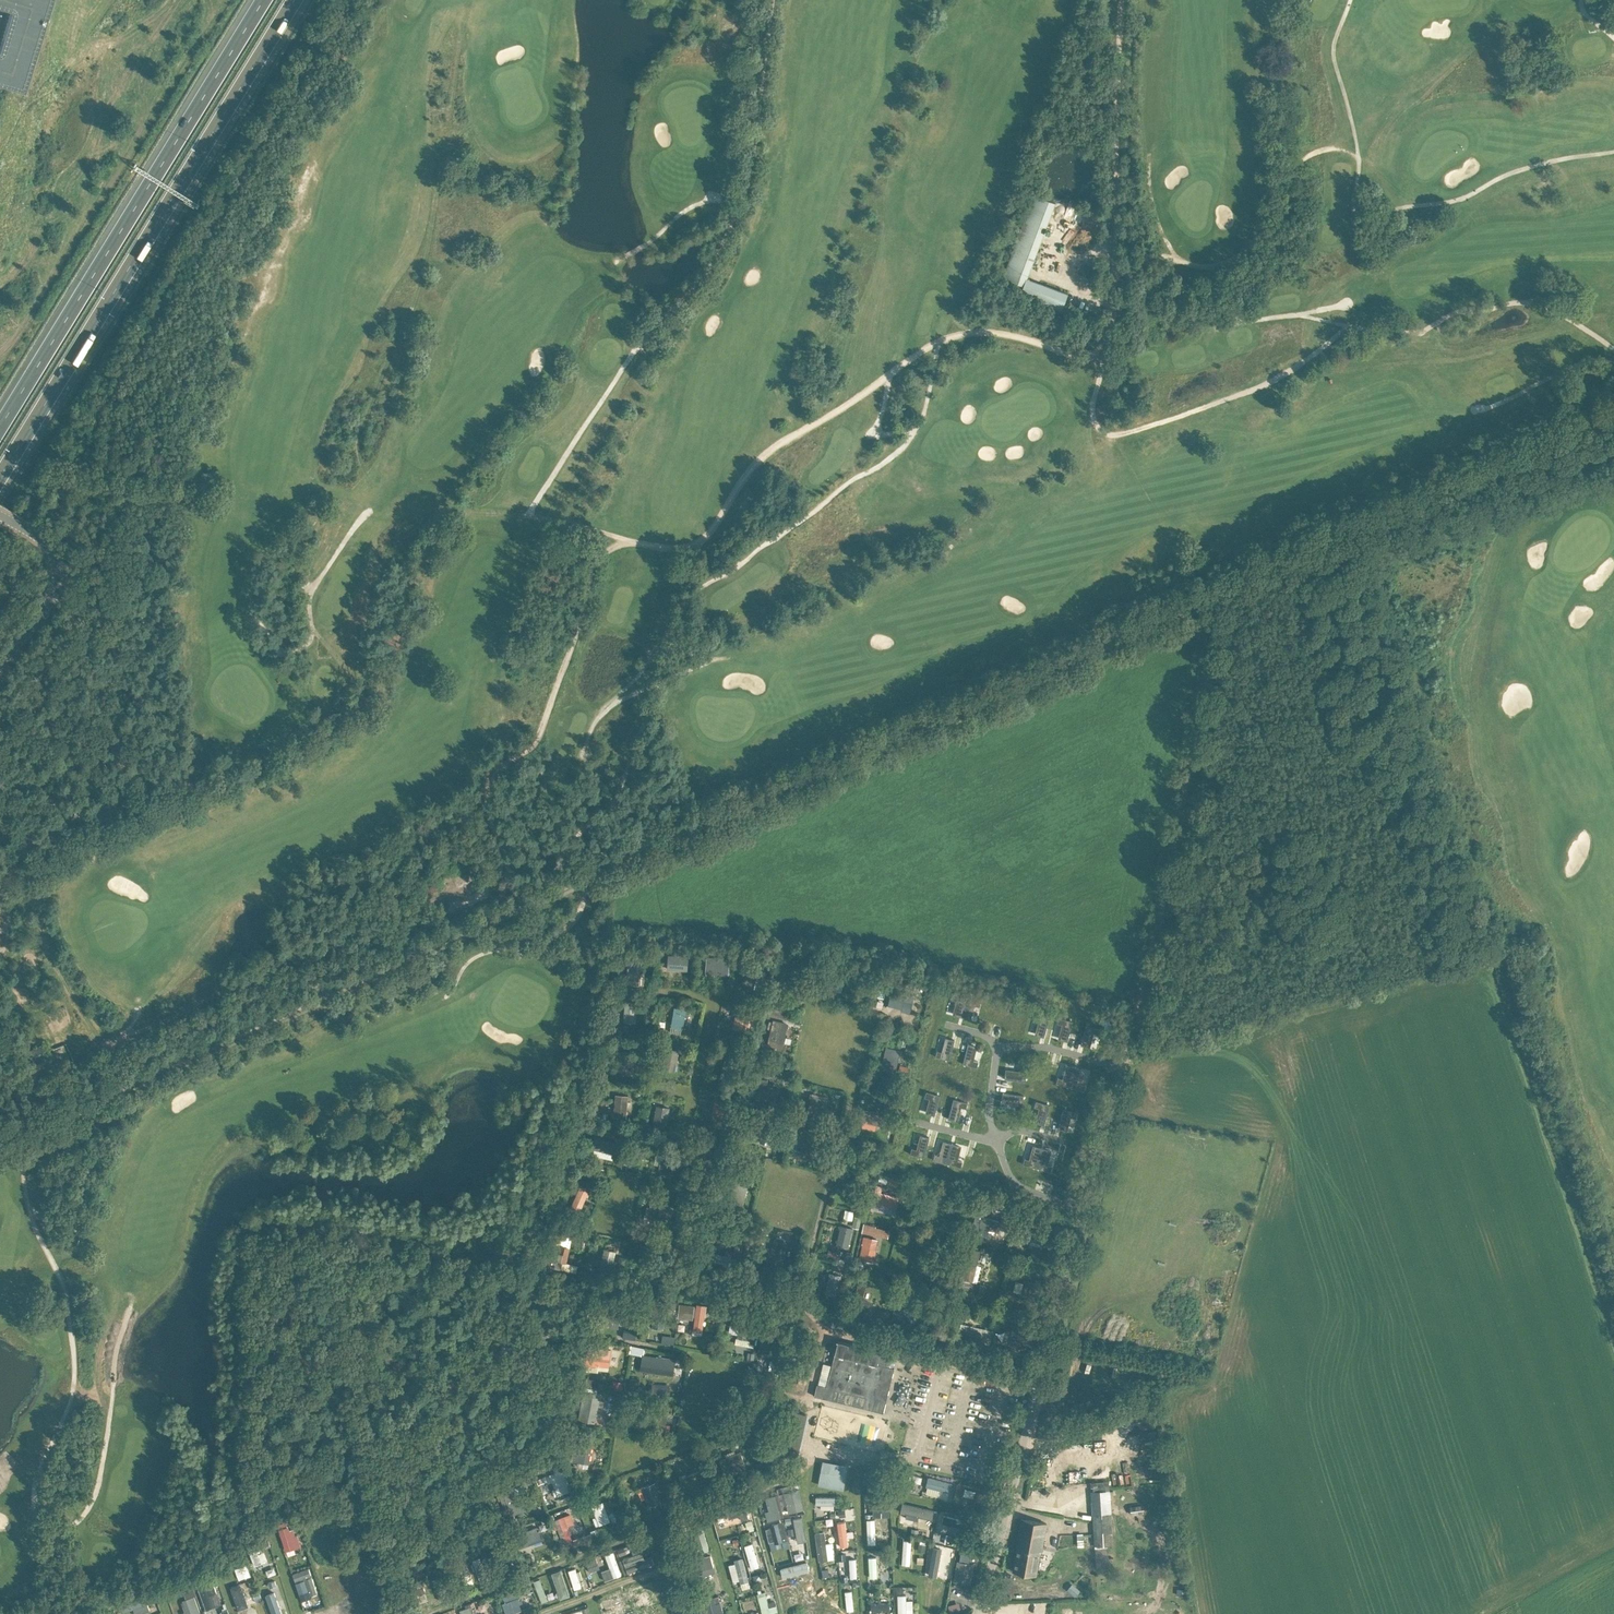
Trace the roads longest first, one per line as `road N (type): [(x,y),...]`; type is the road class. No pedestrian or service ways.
road 1 (track): [(1122,0),(1112,284),(1102,349),(1077,355),(979,332),(940,341),(766,452),(704,538),(608,549),(598,557),(539,736),(495,771),(490,785),(504,853),(496,879),(106,1045),(116,1091)]
road 2 (track): [(527,515),(396,505),(378,492),(360,453),(422,278),(471,0)]
road 3 (track): [(1108,342),(1092,408),(1098,428),(1112,435),(1256,388),(1353,327),(1422,331),(1450,315),(1524,302),(1565,316),(1613,348)]
road 4 (track): [(106,1045),(50,956),(41,926),(45,895),(85,871),(104,826),(201,755),(265,746),(336,705),(342,668),(312,627)]
road 5 (motorway): [(0,476),(296,0)]
road 6 (motorway): [(263,0),(0,425)]
road 7 (track): [(1112,284),(1151,257),(1211,267),(1230,259),(1280,224),(1282,181),(1297,163),(1339,147),(1360,158),(1333,53),(1351,0)]
road 8 (unclassified): [(983,1613),(1094,1184)]
road 9 (track): [(1613,151),(1516,171),(1458,200),(1374,211),(1355,203),(1360,158)]
road 10 (track): [(734,218),(752,165),(773,0)]
road 11 (tertiary): [(0,666),(44,610),(58,578),(44,542),(0,514)]

